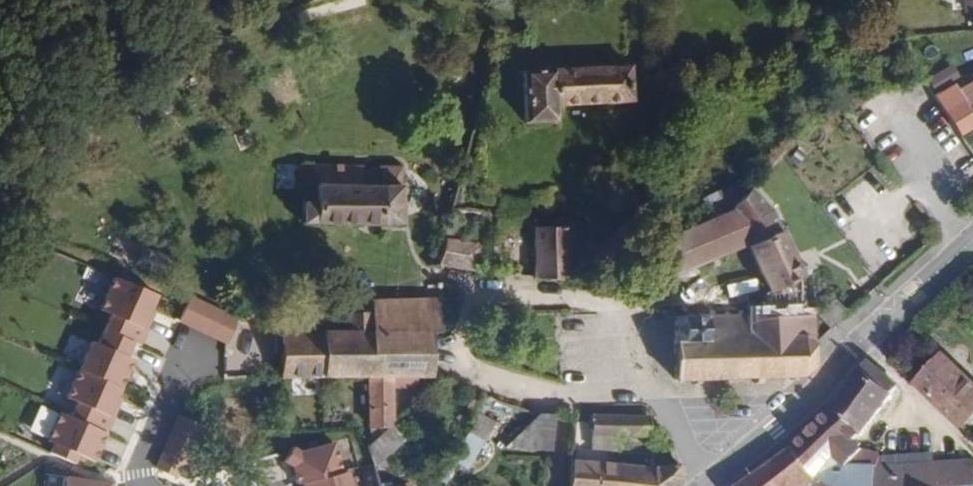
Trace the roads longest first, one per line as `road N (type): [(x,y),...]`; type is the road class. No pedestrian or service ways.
road 1 (secondary): [(709,485),(972,243)]
road 2 (residential): [(457,300),(622,302),(623,390)]
road 3 (residential): [(623,390),(555,395),(449,364),(457,300)]
road 4 (residential): [(148,485),(137,475),(140,459),(194,355)]
road 5 (residential): [(709,485),(658,389),(623,390)]

